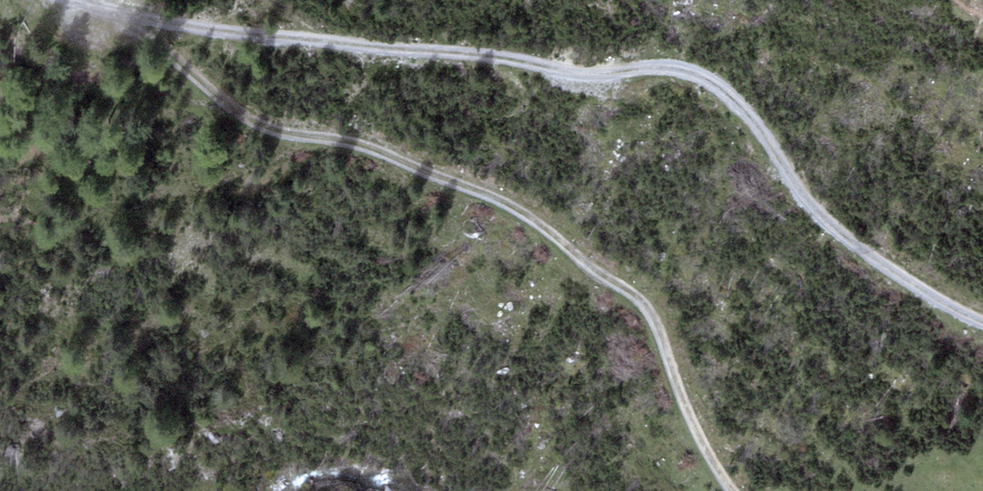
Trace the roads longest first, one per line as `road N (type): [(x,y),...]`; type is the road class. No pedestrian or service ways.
road 1 (track): [(61,0),(122,17),(509,59),(580,78),(677,71),(720,84),(813,210),(876,263),(982,329)]
road 2 (track): [(122,17),(248,122),(292,136),(351,141),(518,209),(649,310),(692,420),(736,490)]

